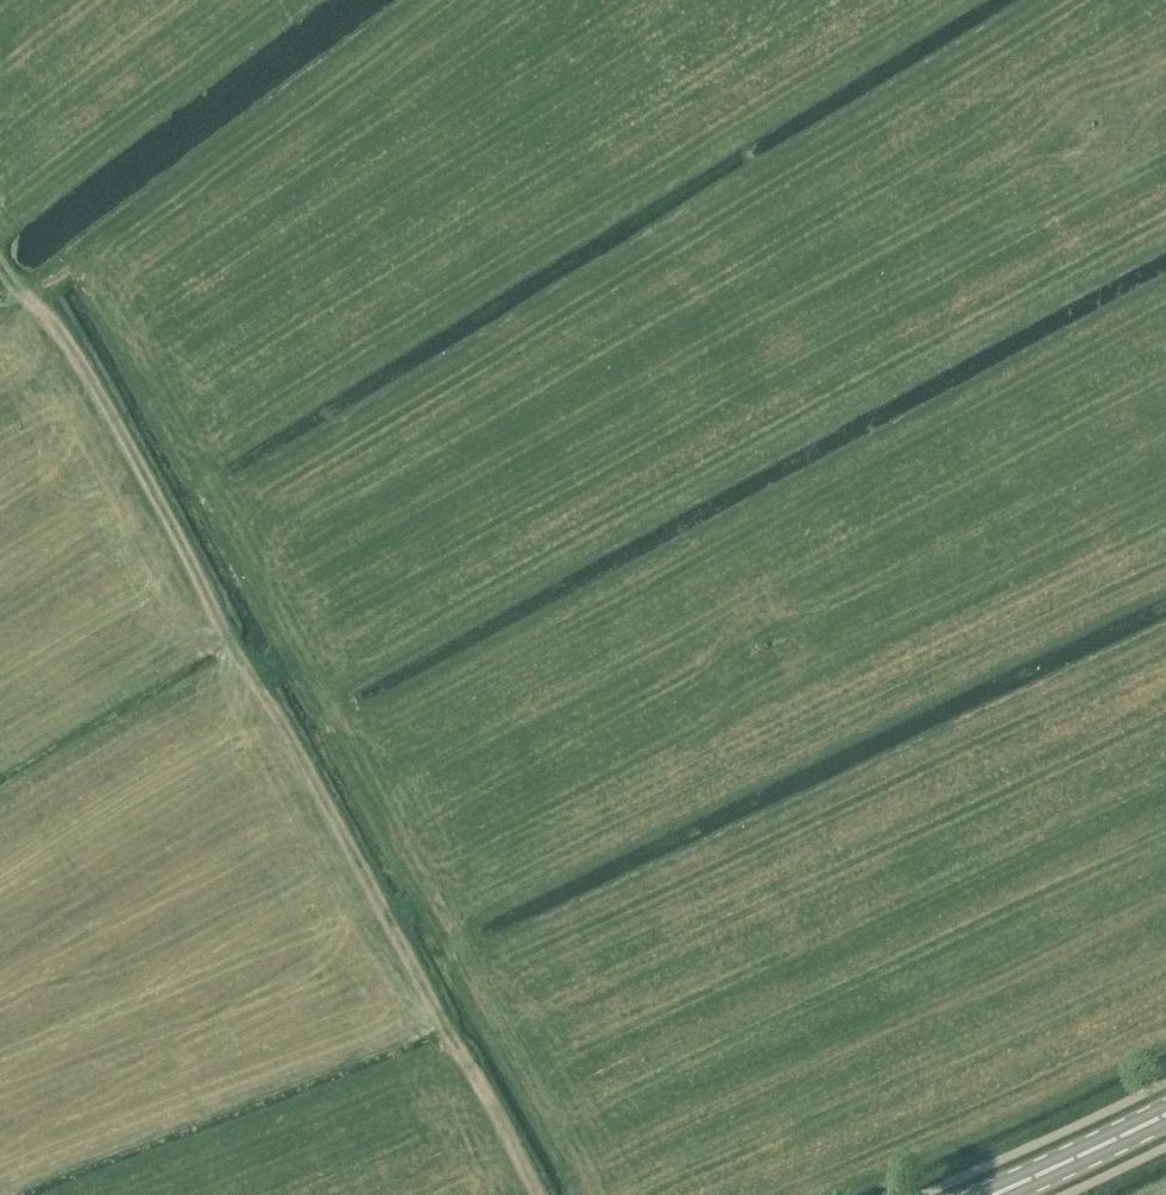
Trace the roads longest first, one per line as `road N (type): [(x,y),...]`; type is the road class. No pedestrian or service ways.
road 1 (primary): [(997,1194),(1165,1115)]

